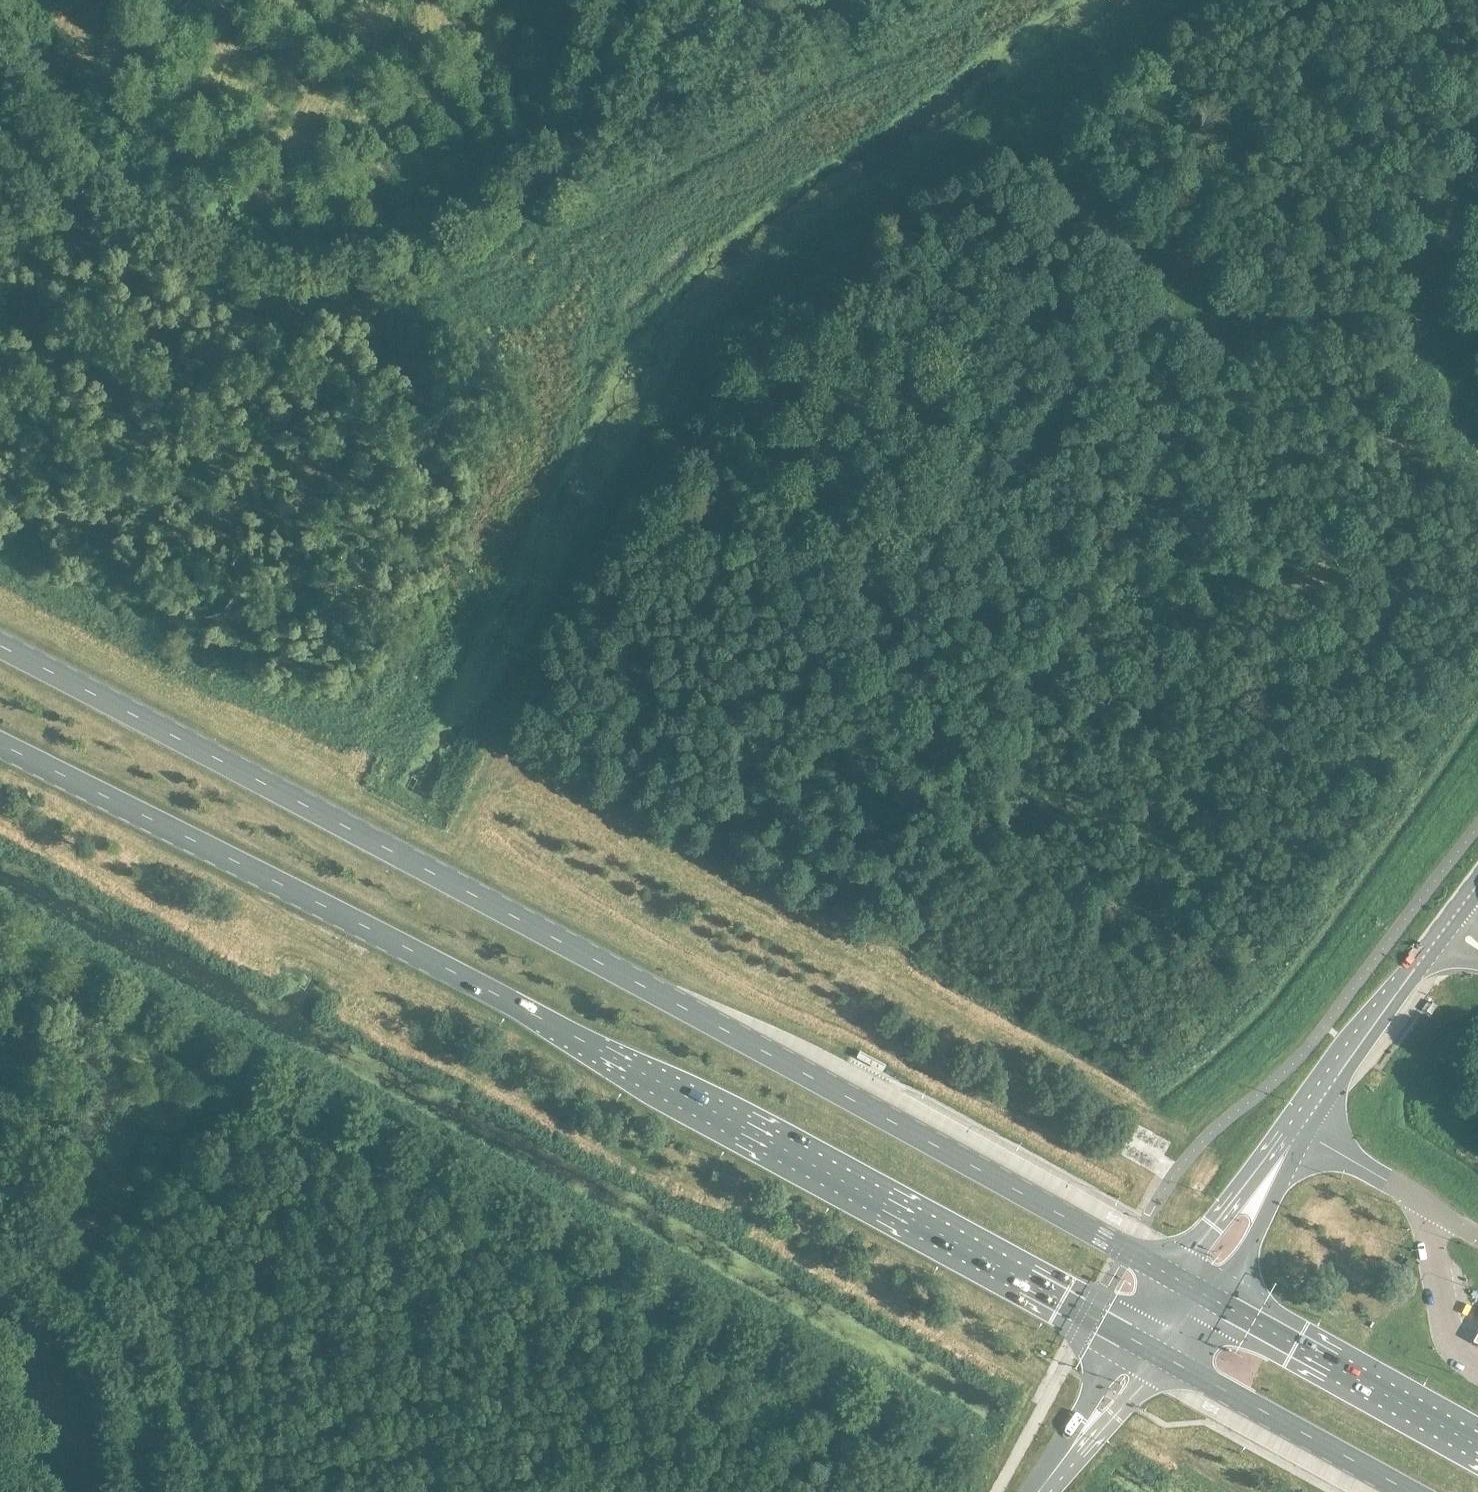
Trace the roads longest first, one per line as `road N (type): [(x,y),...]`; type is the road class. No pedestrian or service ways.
road 1 (primary): [(1175,1280),(837,1083),(0,646)]
road 2 (primary): [(0,744),(369,928),(1130,1338)]
road 3 (track): [(1014,1461),(0,922)]
road 4 (secondary): [(1265,1181),(1447,926)]
road 5 (primary): [(1477,1438),(1213,1299)]
road 6 (primary): [(1167,1357),(1396,1491)]
road 7 (secondary): [(1265,1181),(1215,1225),(1175,1280)]
road 8 (secondary): [(1213,1299),(1254,1247),(1265,1181)]
road 9 (unclassified): [(1074,1449),(1129,1405),(1167,1357)]
road 10 (unclassified): [(1130,1338),(1095,1385),(1074,1449)]

